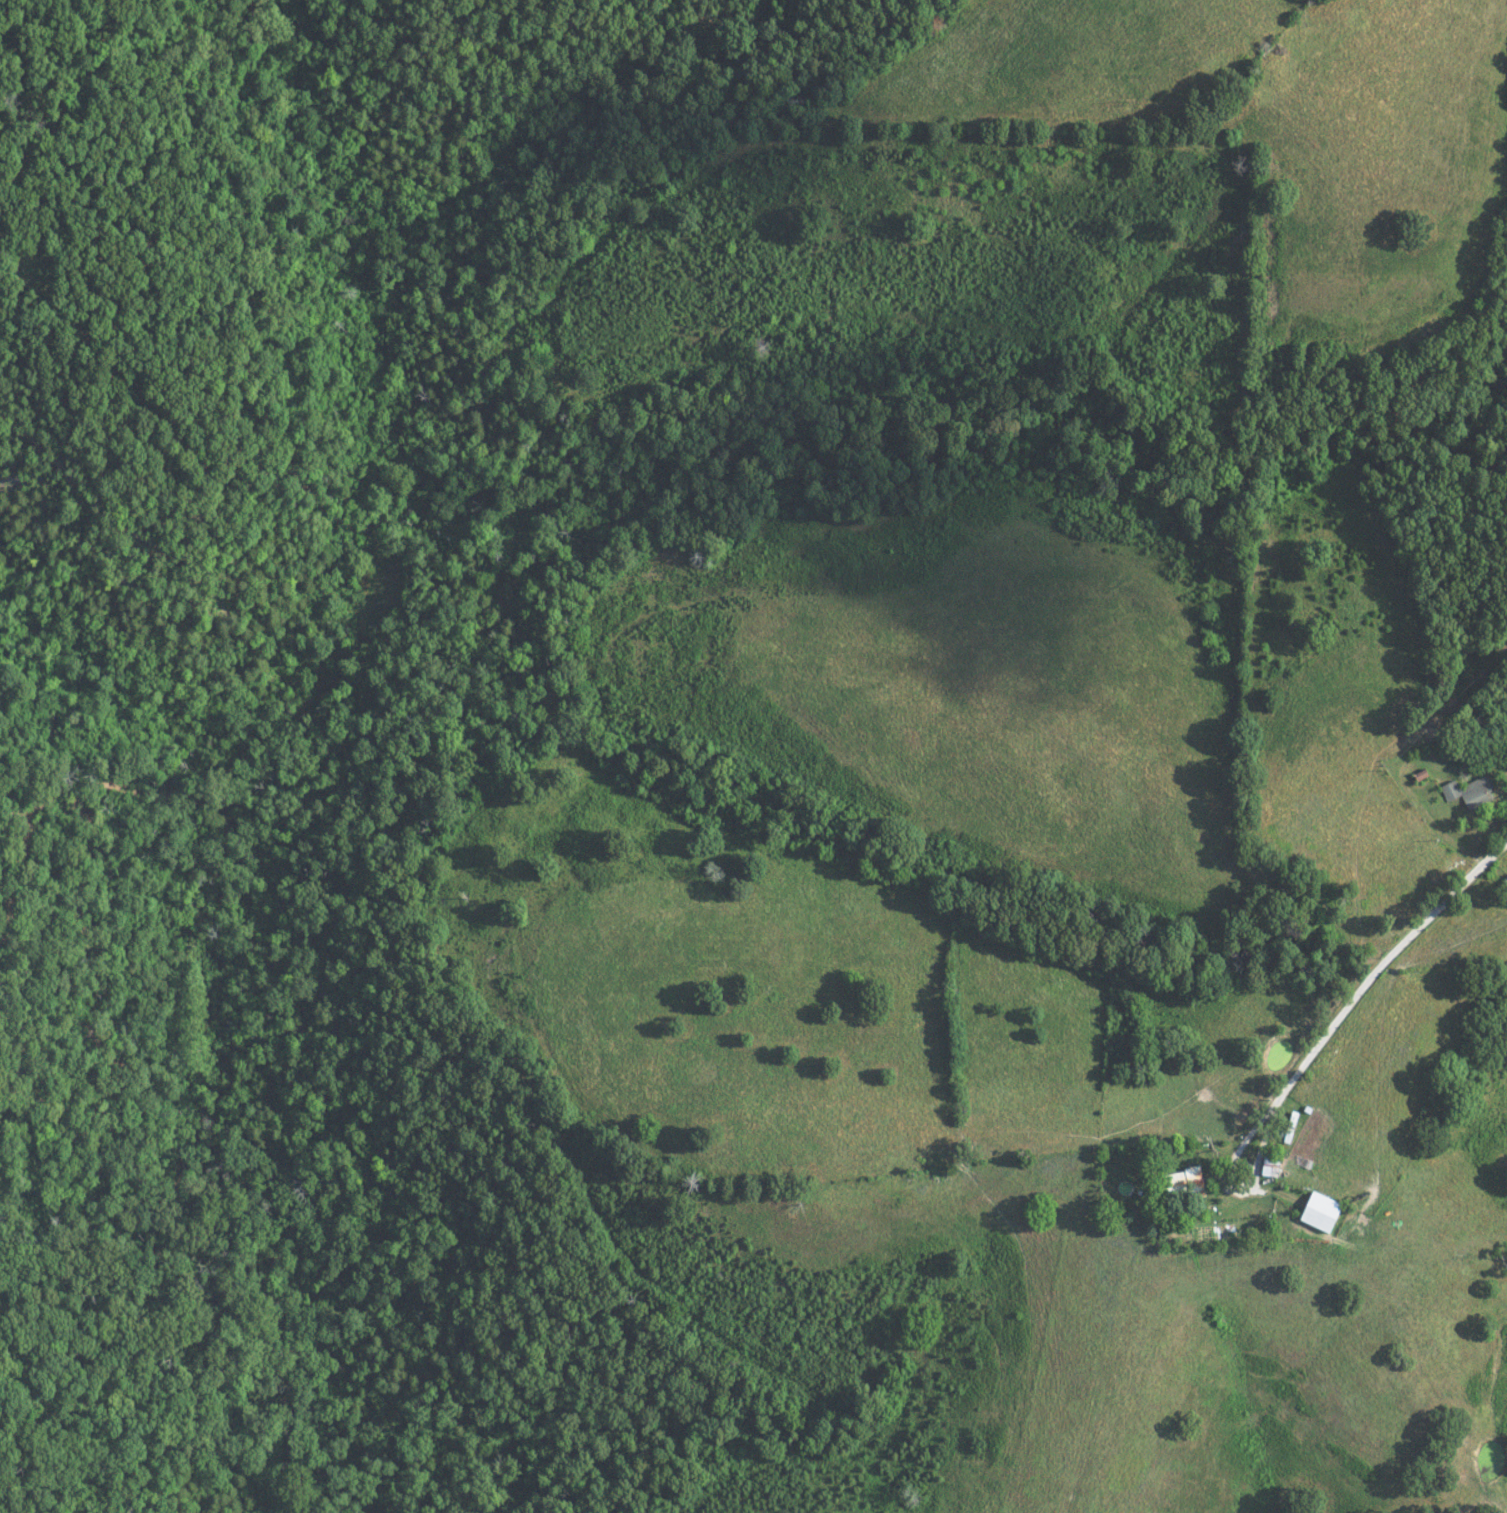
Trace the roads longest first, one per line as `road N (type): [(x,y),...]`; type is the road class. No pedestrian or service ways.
road 1 (residential): [(1272,1105),(1388,960),(1506,843)]

